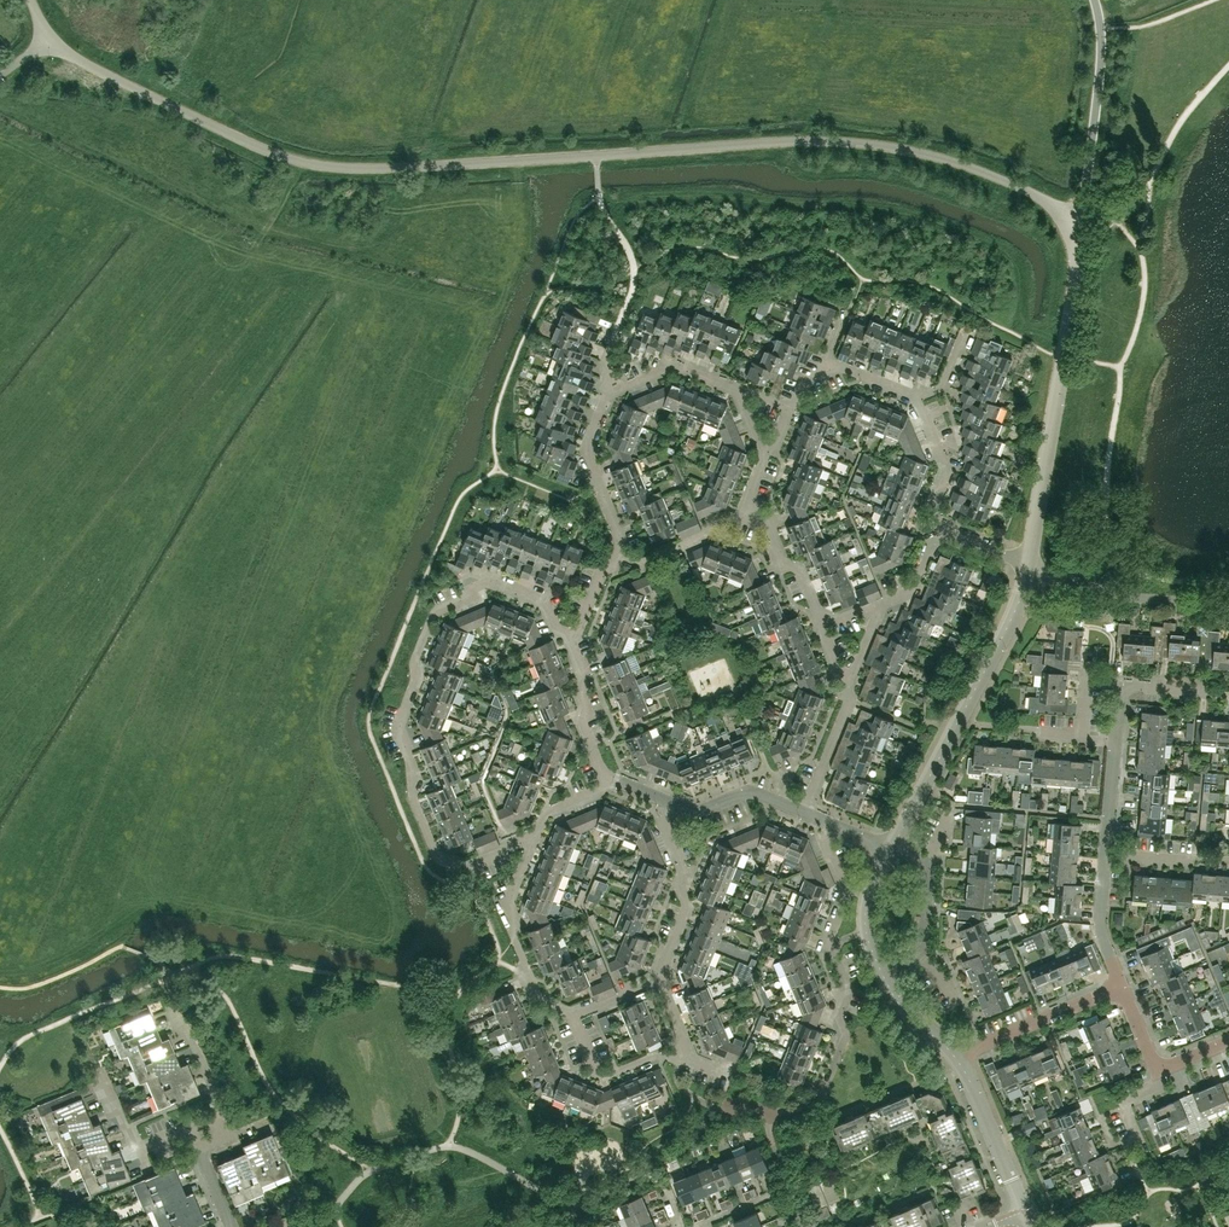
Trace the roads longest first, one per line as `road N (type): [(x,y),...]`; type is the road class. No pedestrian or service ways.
road 1 (unclassified): [(1065,223),(1041,198),(967,166),(847,141),(372,168),(308,163),(91,67),(51,39)]
road 2 (residential): [(534,842),(470,868),(437,853),(413,797),(399,730),(435,611),(473,595),(469,587),(488,579),(544,601),(555,626),(576,634)]
road 3 (residential): [(1122,988),(1099,927),(1121,685),(1228,695)]
road 4 (residential): [(892,847),(1030,567)]
road 5 (residential): [(822,1095),(843,1035),(836,1017),(845,989),(827,947),(848,892),(828,843),(835,824)]
road 6 (residential): [(576,634),(622,542),(586,451),(610,391),(620,387)]
road 7 (residential): [(1030,567),(1070,314)]
road 8 (unclassified): [(1065,223),(1085,201),(1101,57),(1095,0)]
road 9 (residential): [(576,1016),(542,1001),(514,936),(508,906),(534,842)]
road 10 (residential): [(1030,567),(1129,597),(1228,606)]
road 11 (residential): [(673,804),(664,822),(688,878),(682,892),(688,908),(659,980)]
road 12 (residential): [(957,1060),(1122,988)]
road 13 (residential): [(887,982),(921,948),(930,865),(892,847)]
road 14 (residential): [(1122,988),(1156,1071),(1228,1040)]
road 15 (residential): [(1022,1214),(957,1060)]
road 16 (residential): [(683,1044),(660,1061),(652,1057),(606,1076),(597,1072),(576,1016)]
road 17 (residential): [(190,1126),(224,1112),(176,1005)]
road 18 (residential): [(606,777),(582,722),(588,675),(576,634)]
road 19 (residential): [(822,627),(798,571),(783,564),(766,527),(740,517)]
road 20 (residential): [(940,529),(930,510),(946,471),(914,396)]
road 21 (residential): [(190,1126),(136,1148),(101,1069)]
road 22 (residential): [(887,982),(865,915),(892,847)]
road 23 (residential): [(807,813),(753,791),(696,812),(673,804)]
road 24 (residential): [(807,813),(850,702),(846,685)]
road 25 (residential): [(620,387),(674,365),(737,390)]

